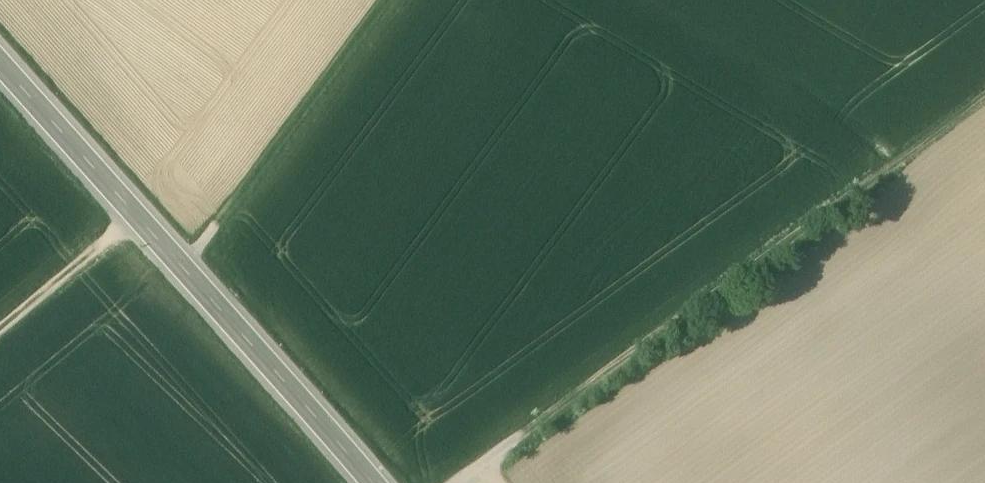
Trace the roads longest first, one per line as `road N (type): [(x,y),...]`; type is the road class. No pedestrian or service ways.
road 1 (track): [(484,464),(984,106)]
road 2 (tertiary): [(374,482),(0,64)]
road 3 (track): [(198,282),(406,0)]
road 4 (track): [(0,355),(151,233)]

